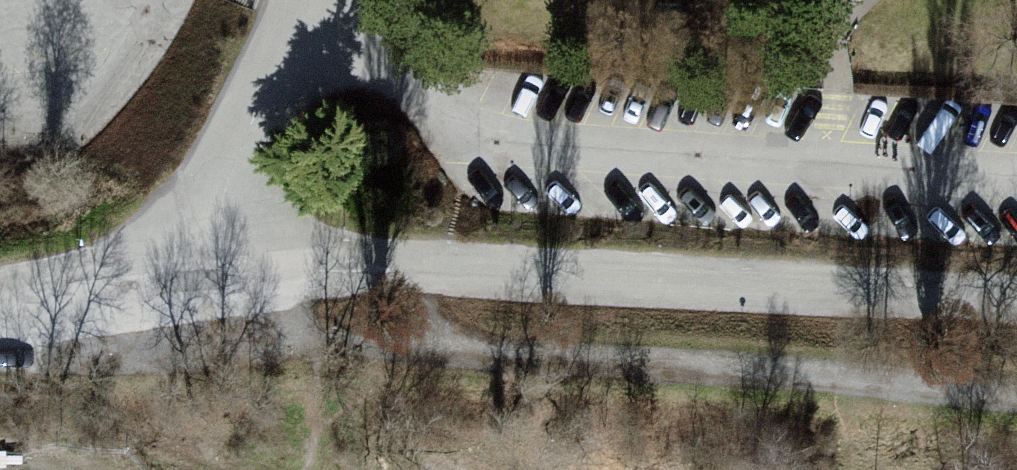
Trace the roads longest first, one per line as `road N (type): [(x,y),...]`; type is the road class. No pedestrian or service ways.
road 1 (unclassified): [(0,311),(171,285),(416,275),(1016,292)]
road 2 (track): [(0,330),(1016,396)]

